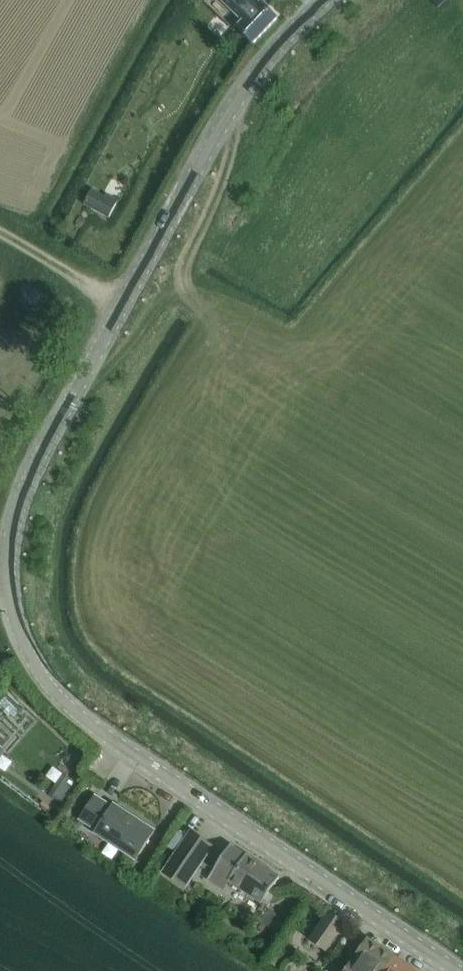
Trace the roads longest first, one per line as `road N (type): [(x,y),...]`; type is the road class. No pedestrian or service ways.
road 1 (tertiary): [(460,970),(92,724),(42,677),(12,608),(11,525),(40,456),(230,113),(267,58),(322,0)]
road 2 (track): [(230,113),(232,146),(183,273),(198,304)]
road 3 (track): [(82,381),(98,379),(184,288)]
road 4 (track): [(123,301),(0,232)]

